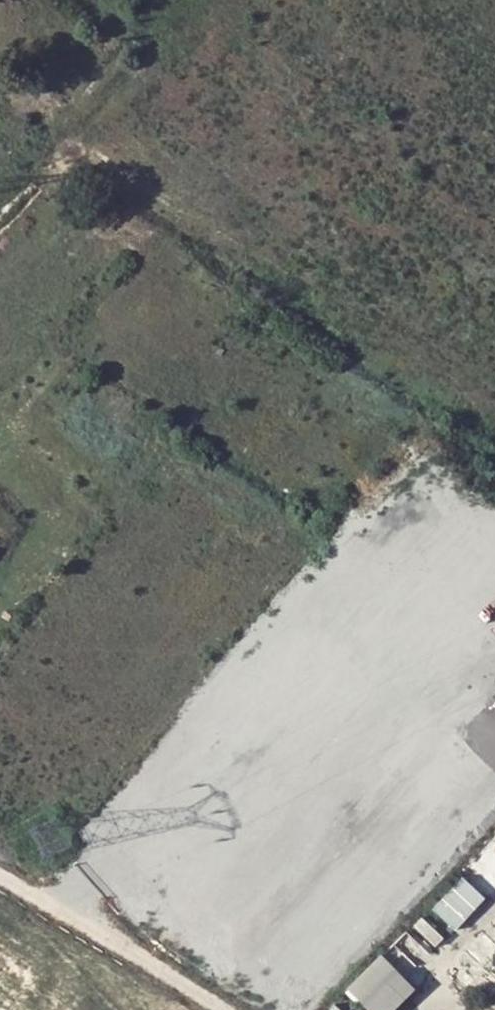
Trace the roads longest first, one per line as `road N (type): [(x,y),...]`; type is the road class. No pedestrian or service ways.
road 1 (unclassified): [(0,877),(228,1009)]

